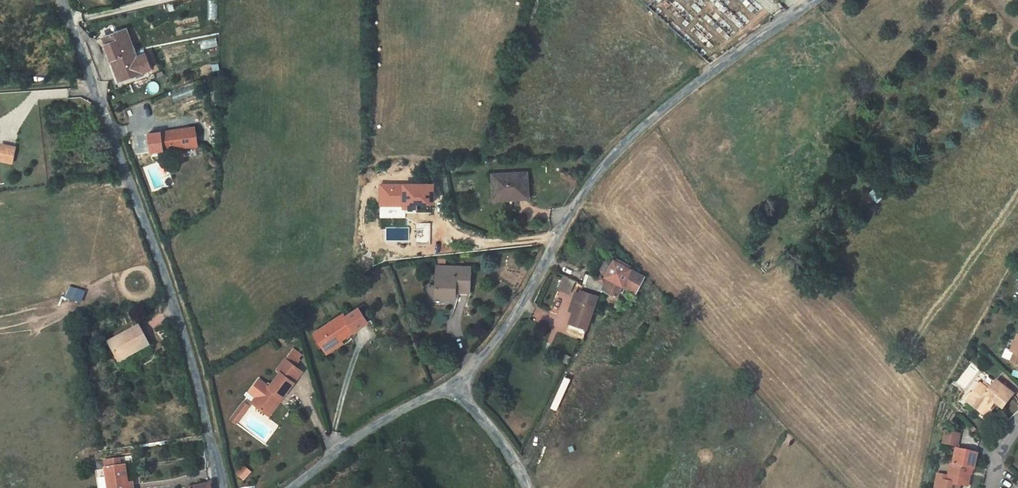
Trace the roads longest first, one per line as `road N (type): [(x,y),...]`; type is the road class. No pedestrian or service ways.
road 1 (residential): [(811,0),(658,114),(594,178),(475,364),(441,391)]
road 2 (unclassified): [(219,487),(158,233),(66,0)]
road 3 (residential): [(441,391),(385,416),(285,487)]
road 4 (residential): [(536,487),(495,425),(471,401),(441,391)]

